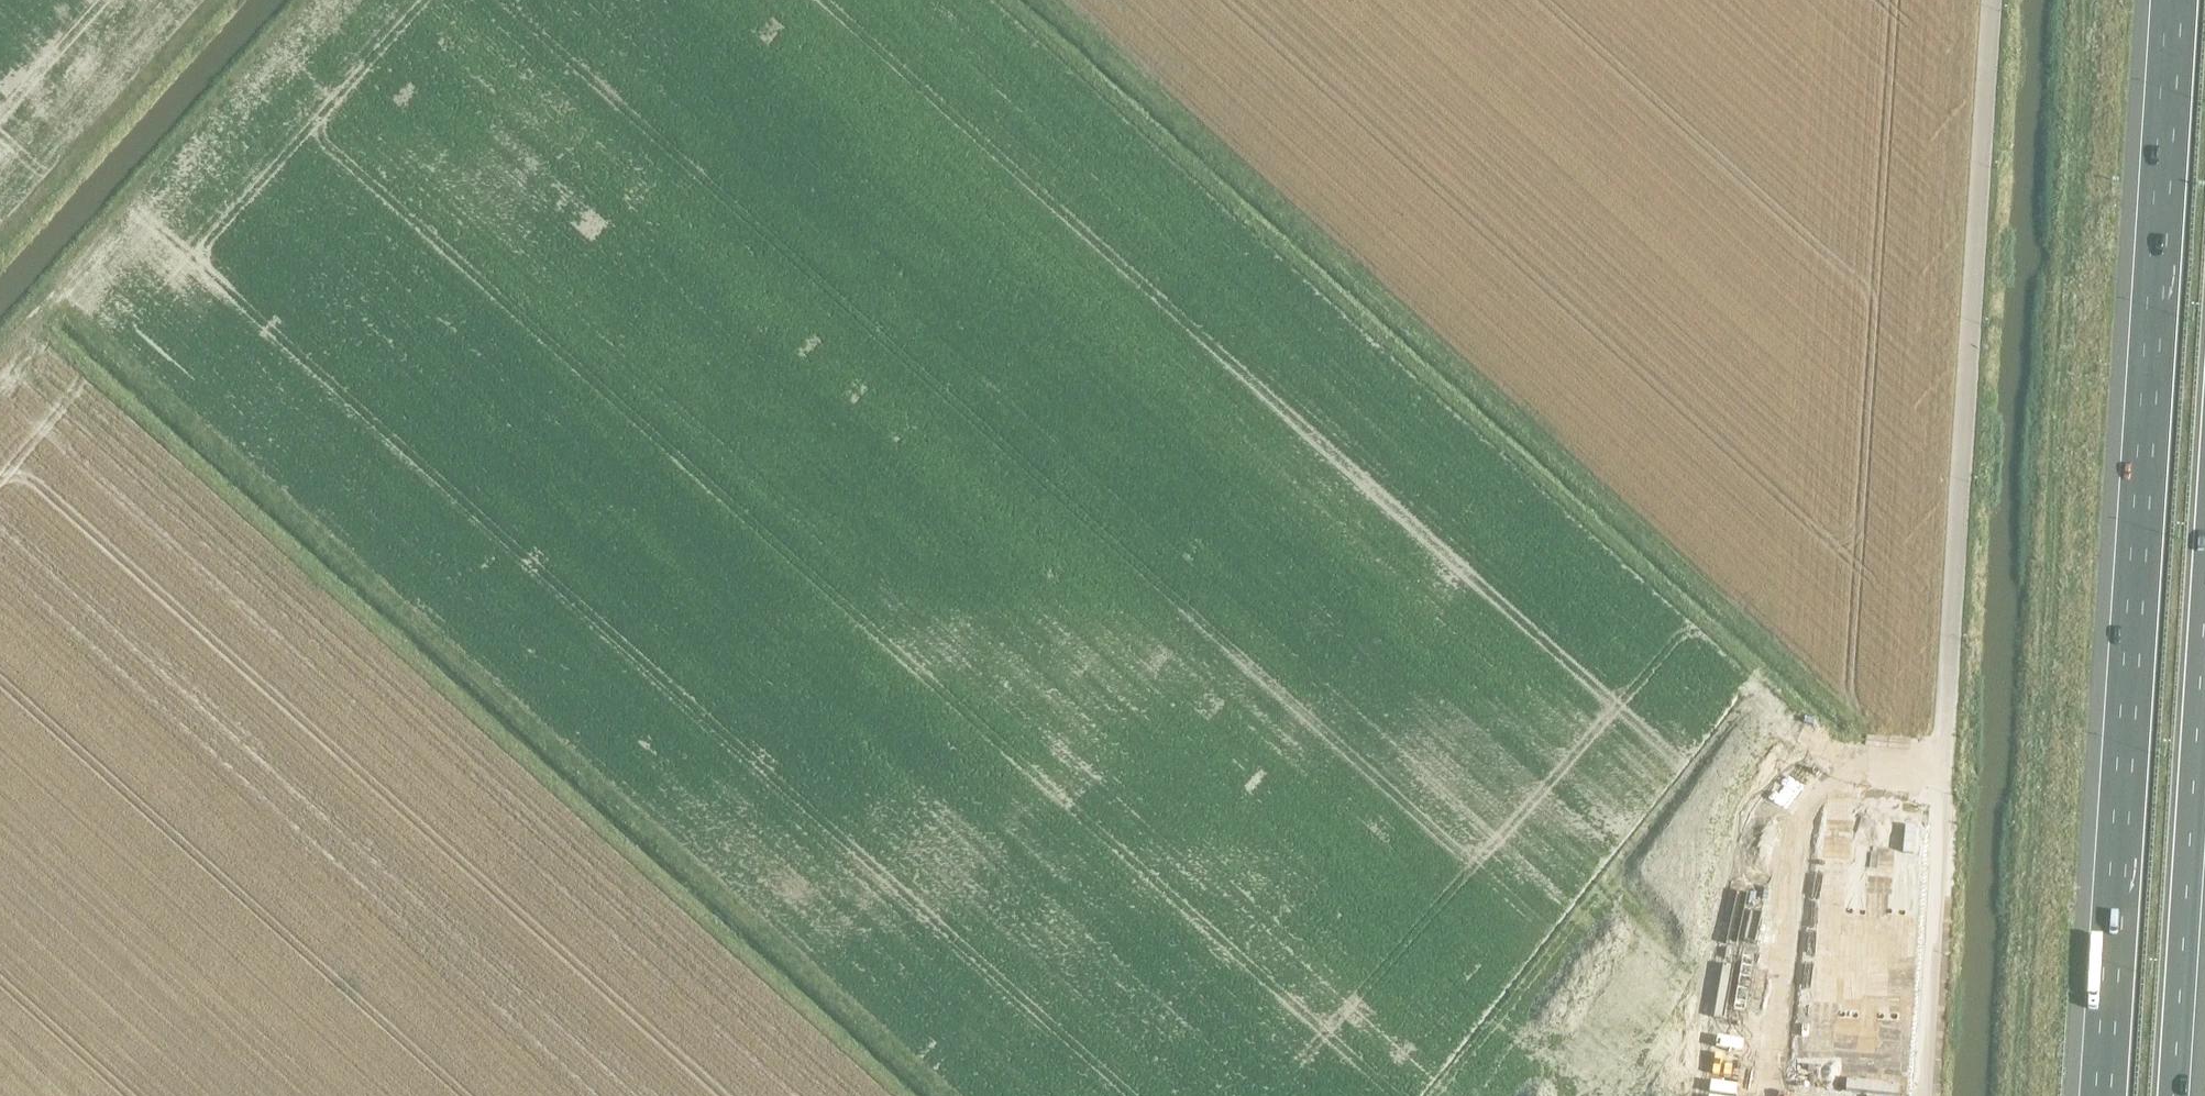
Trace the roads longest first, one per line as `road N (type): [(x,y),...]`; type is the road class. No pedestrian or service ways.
road 1 (motorway): [(2172,0),(2097,1095)]
road 2 (motorway): [(2175,1095),(2204,623)]

